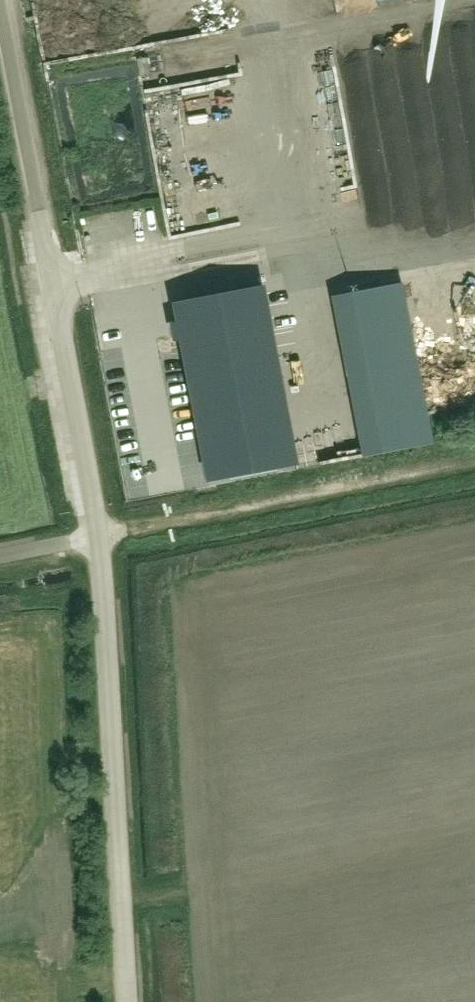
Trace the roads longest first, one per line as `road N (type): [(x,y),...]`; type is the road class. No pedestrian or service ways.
road 1 (unclassified): [(101,538),(0,0)]
road 2 (unclassified): [(131,1001),(101,538)]
road 3 (unclassified): [(474,461),(101,538)]

